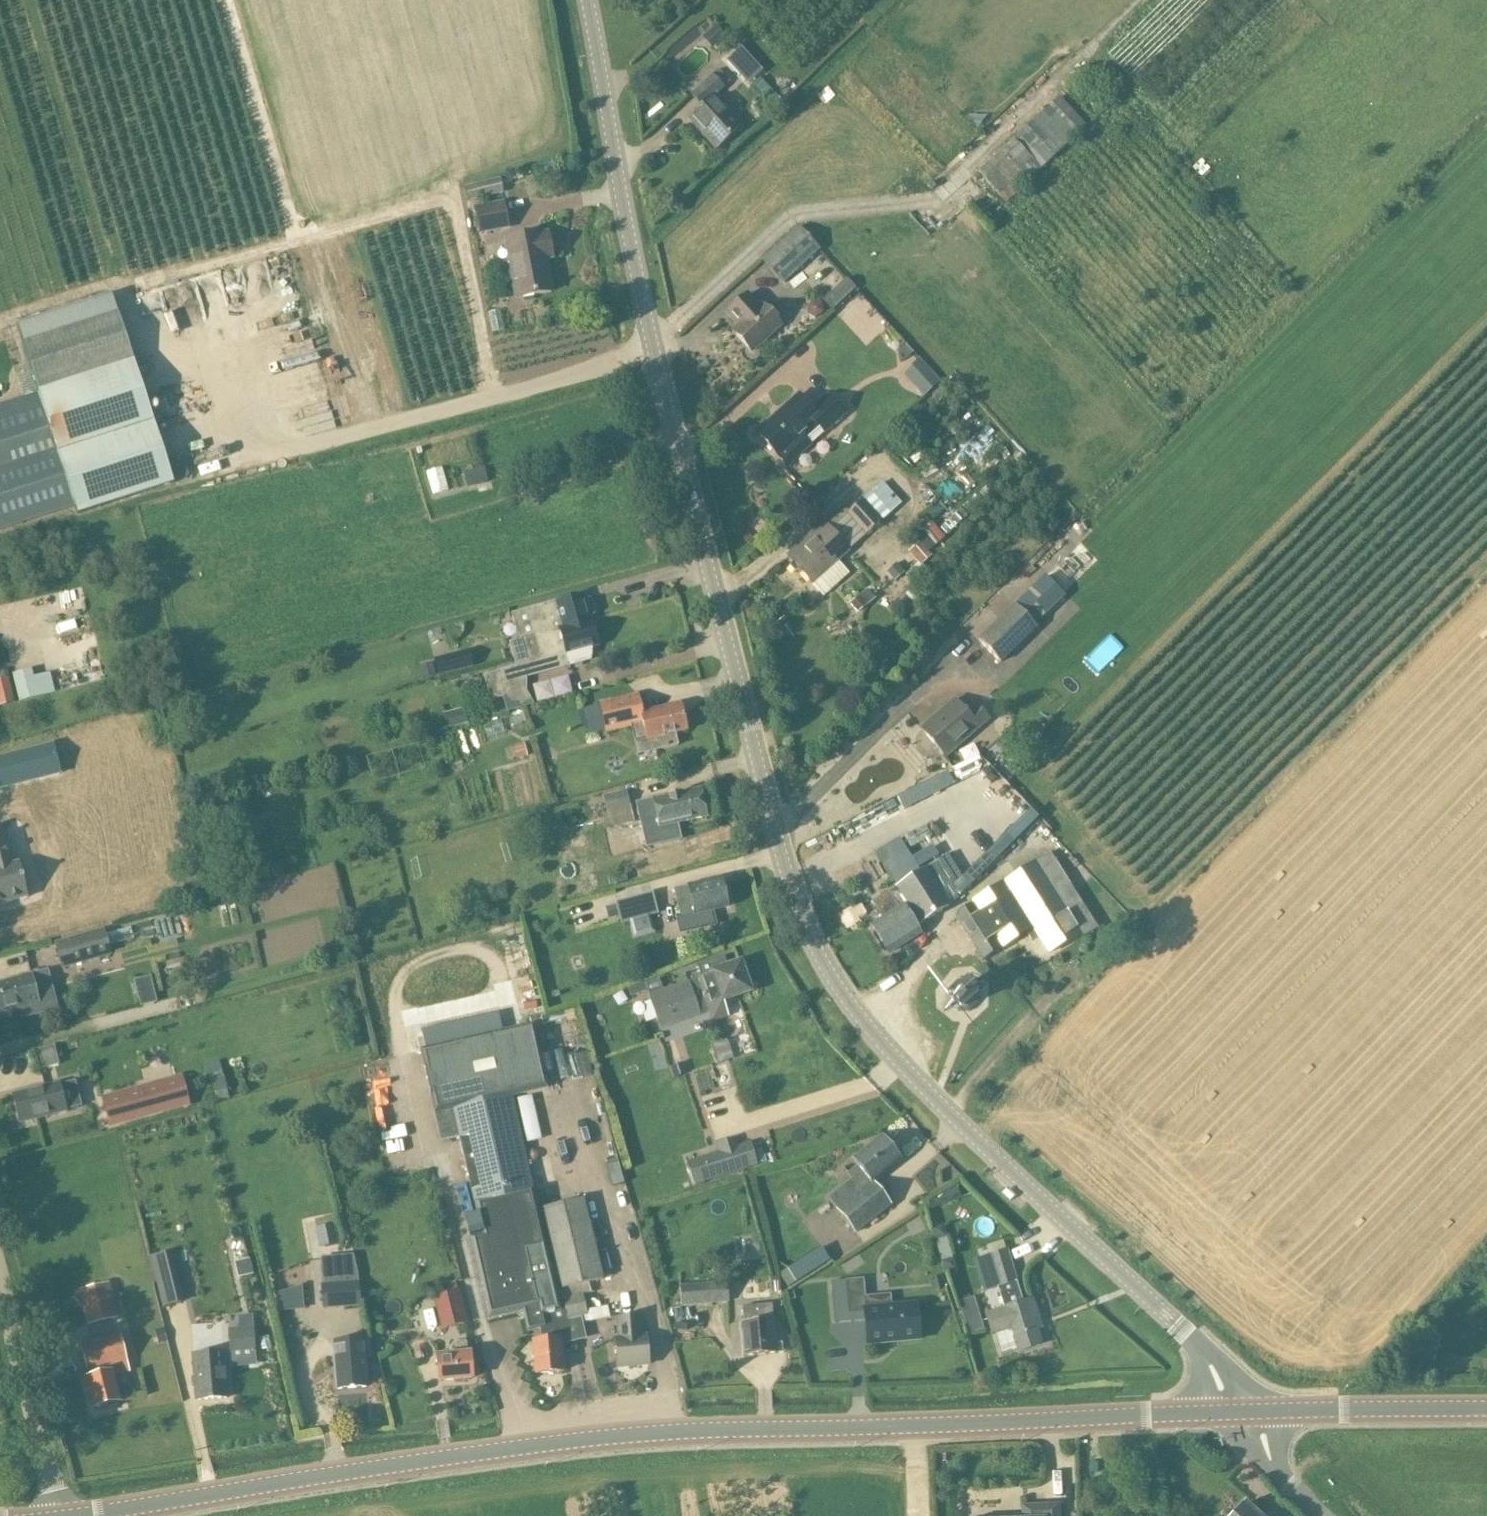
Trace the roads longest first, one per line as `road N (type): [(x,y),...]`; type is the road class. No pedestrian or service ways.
road 1 (tertiary): [(1236,1411),(1214,1366),(1176,1323),(892,1055),(835,985),(807,929),(654,352),(587,0)]
road 2 (secondary): [(1236,1411),(561,1442),(82,1515)]
road 3 (secondary): [(1486,1409),(1236,1411)]
road 4 (residential): [(60,1515),(0,1282)]
road 5 (residential): [(1319,1515),(1236,1411)]

